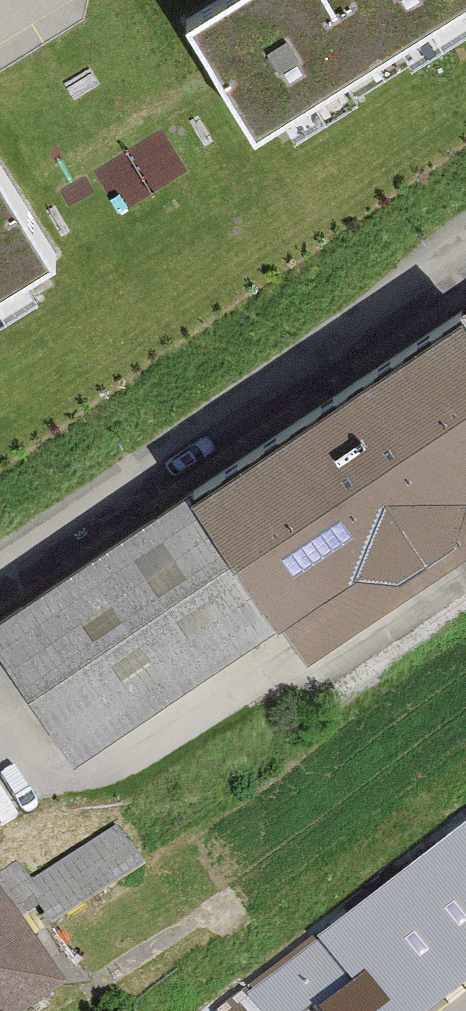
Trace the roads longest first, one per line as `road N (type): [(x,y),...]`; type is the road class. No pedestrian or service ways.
road 1 (residential): [(465,263),(0,574)]

